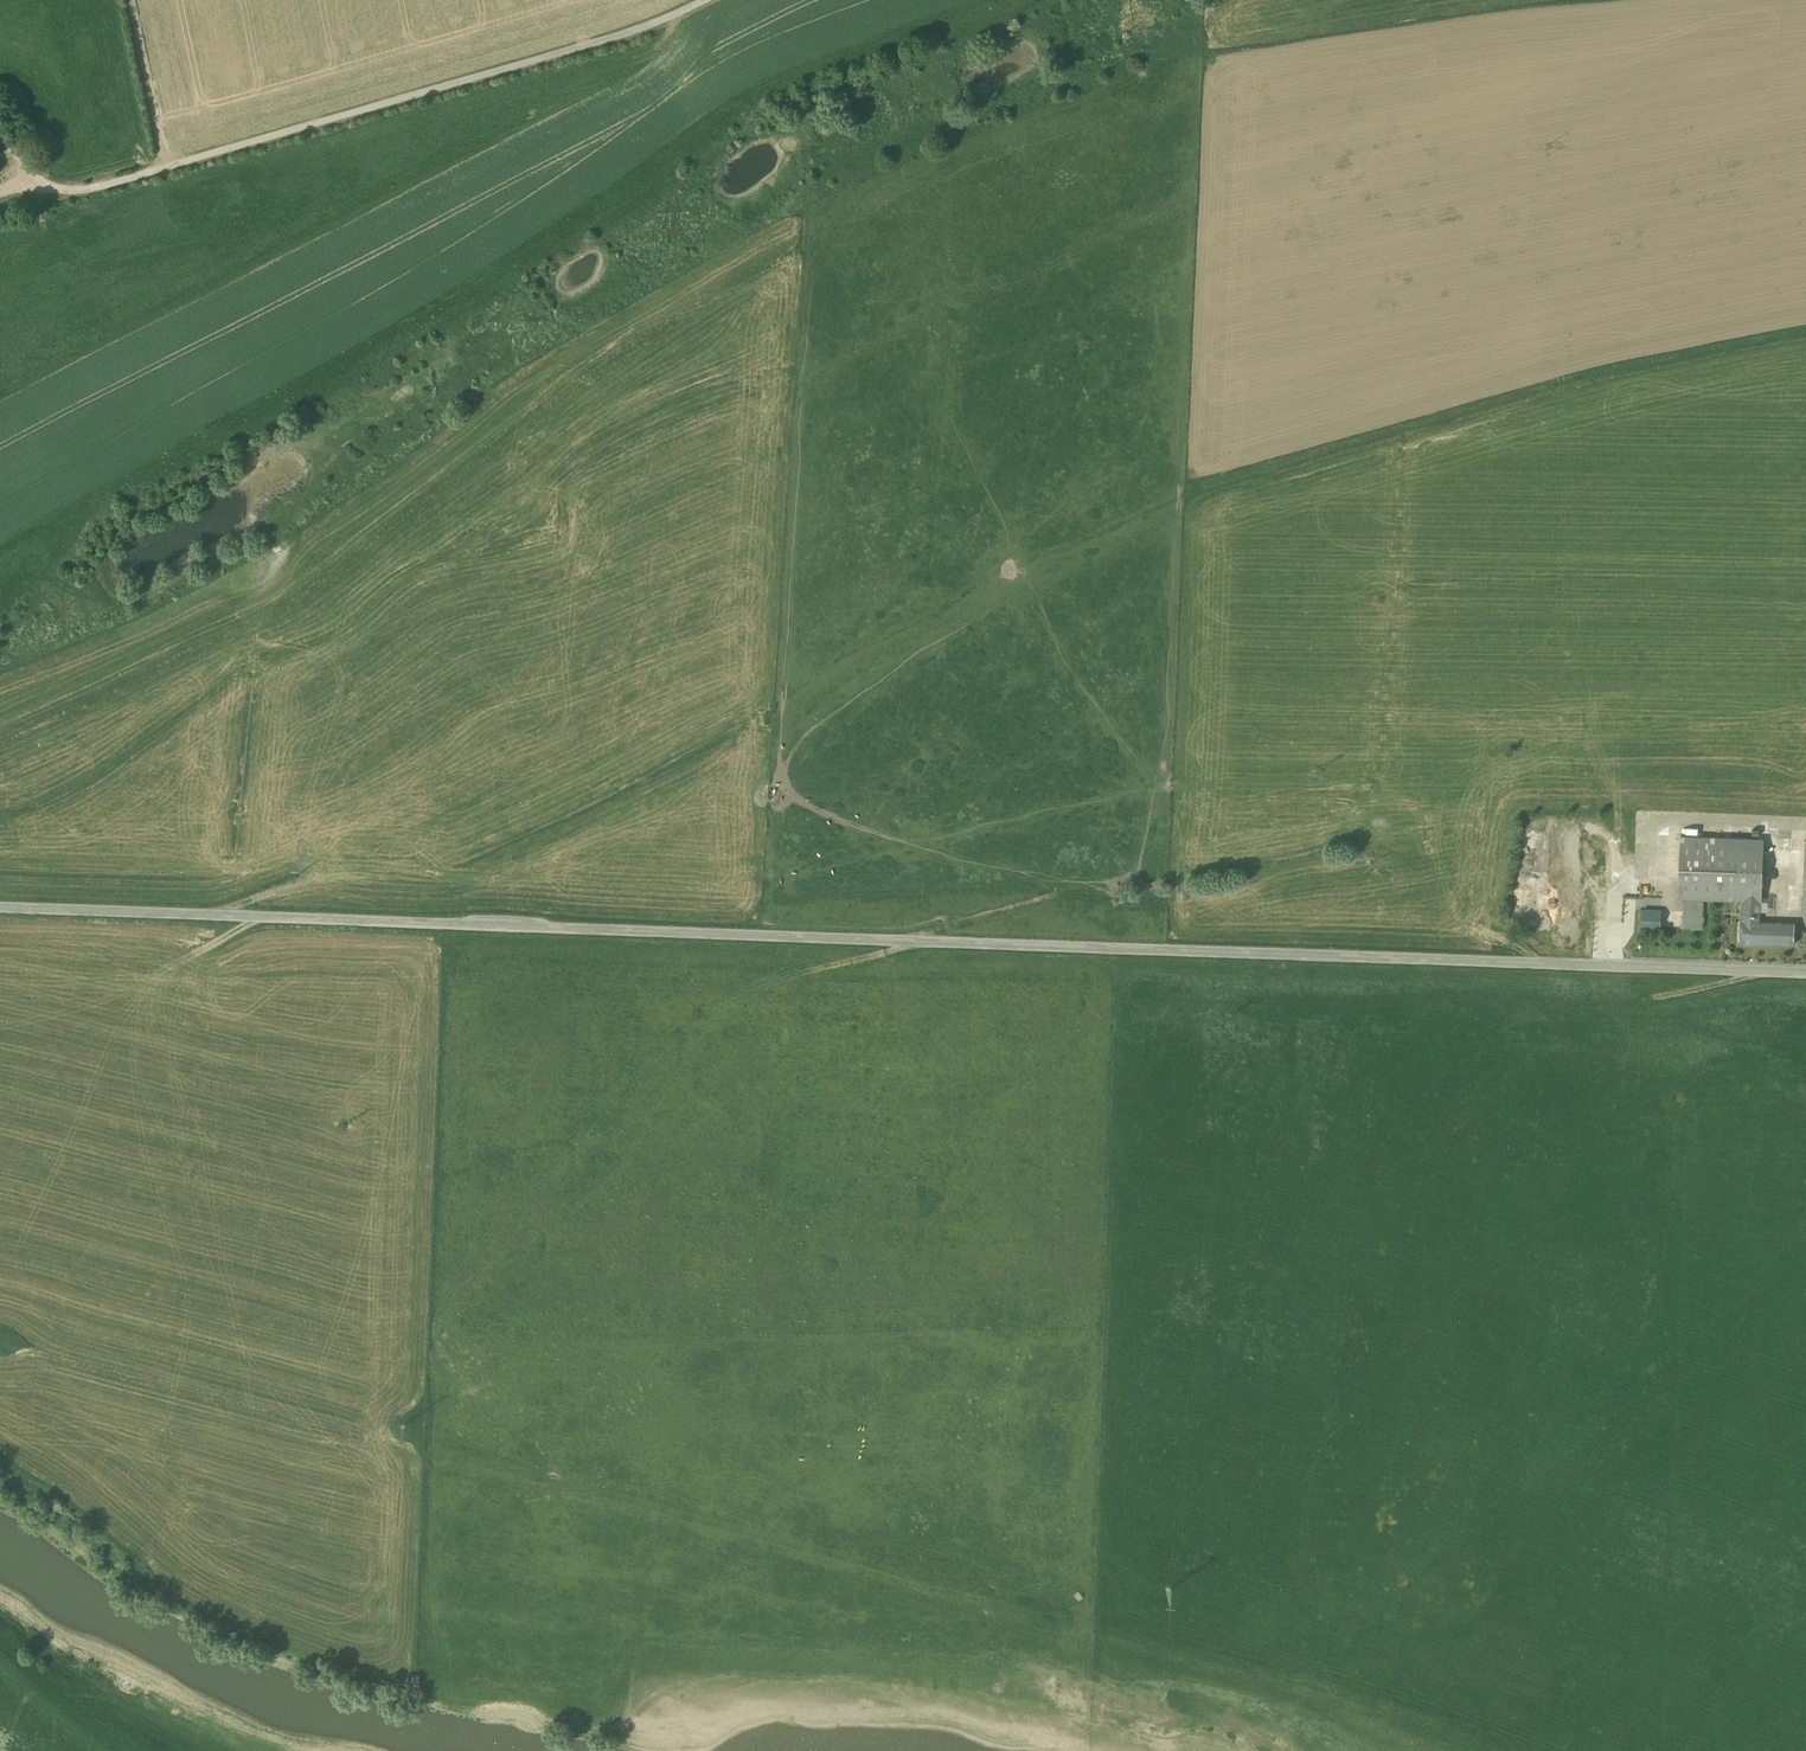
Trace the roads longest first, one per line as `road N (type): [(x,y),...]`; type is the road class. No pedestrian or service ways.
road 1 (unclassified): [(0,905),(1805,970)]

